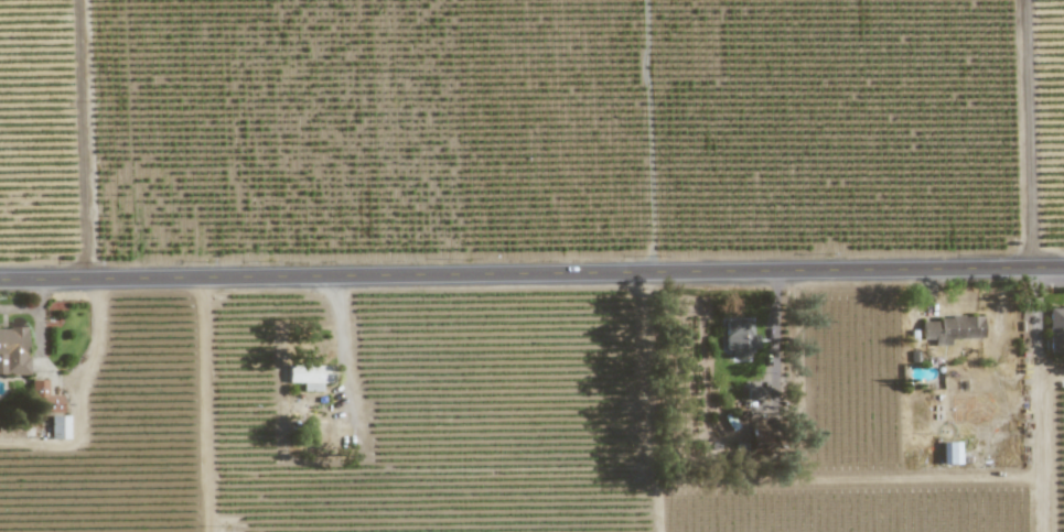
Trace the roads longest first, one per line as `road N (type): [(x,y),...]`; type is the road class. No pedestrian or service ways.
road 1 (tertiary): [(0,280),(1063,269)]

